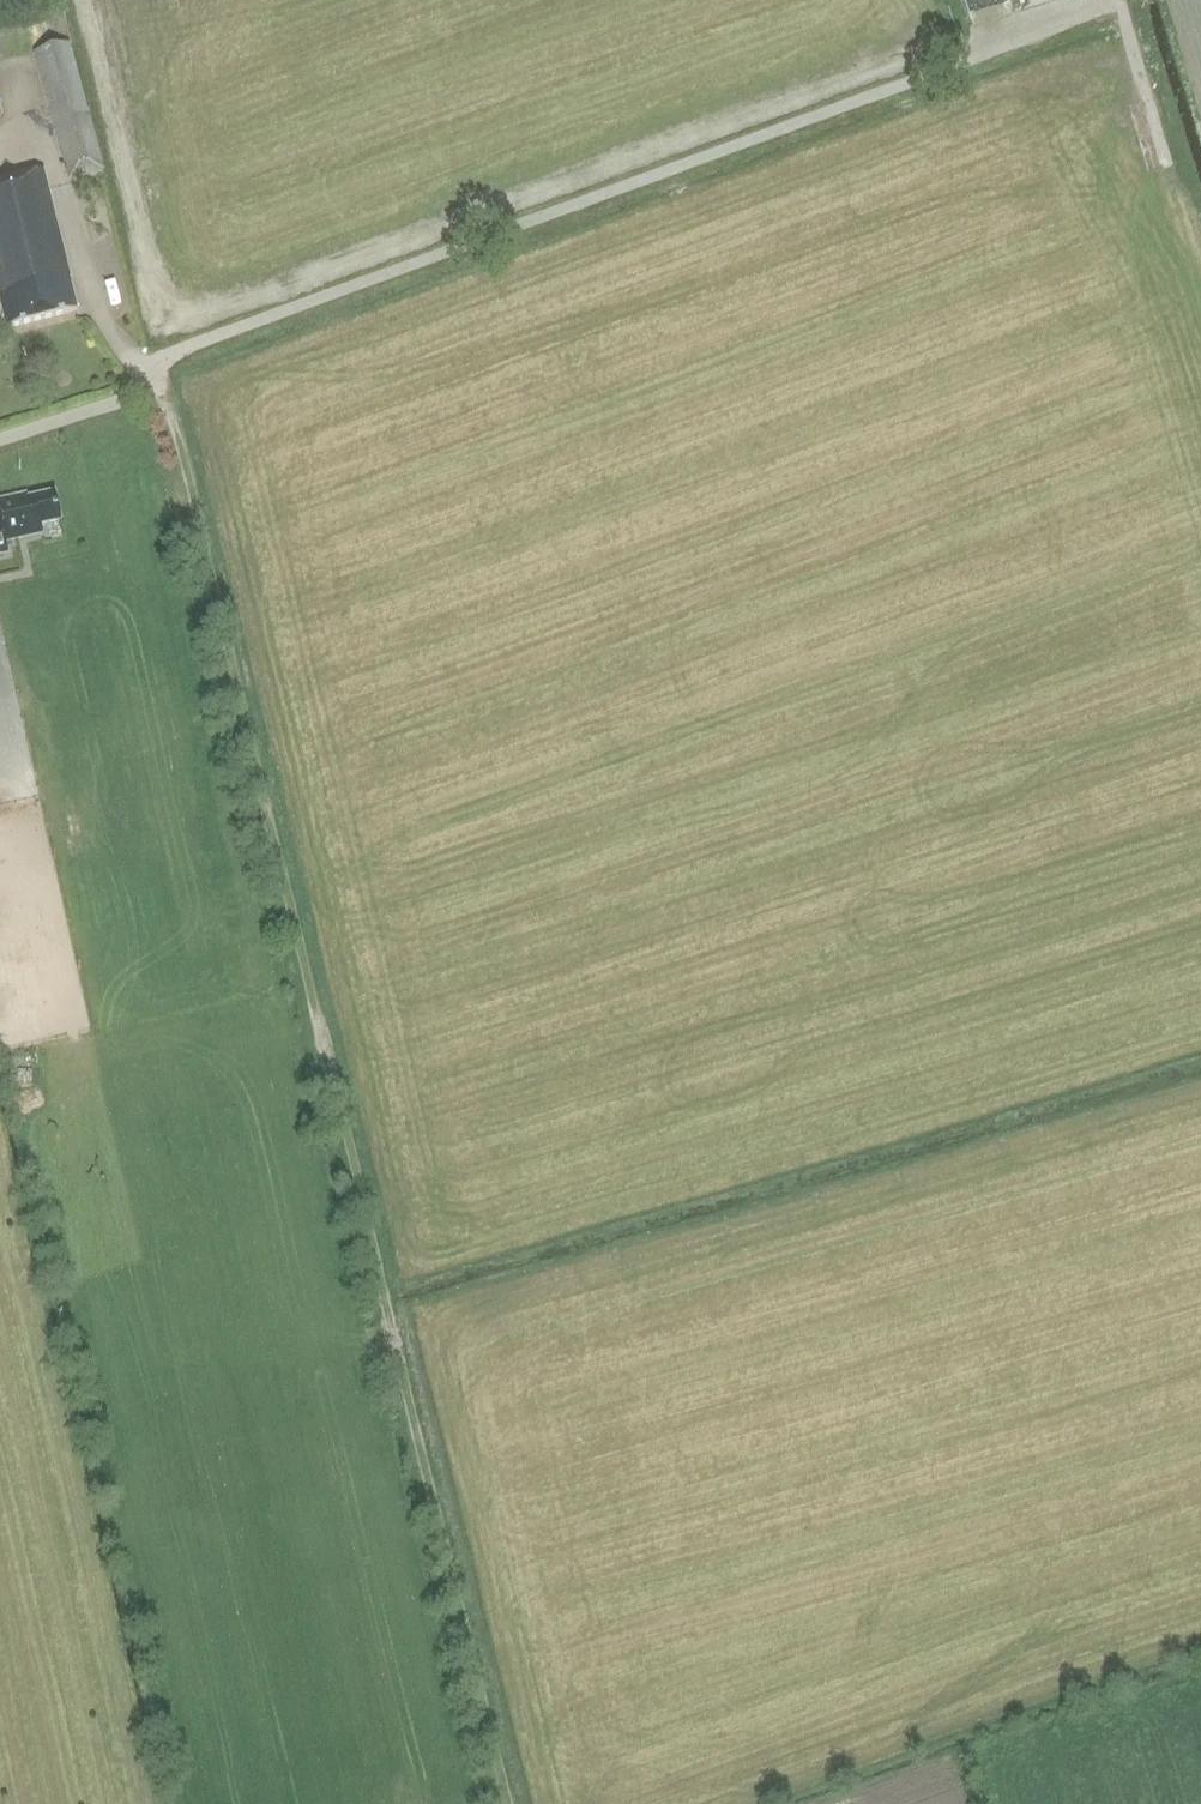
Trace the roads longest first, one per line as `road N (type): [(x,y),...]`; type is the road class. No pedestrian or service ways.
road 1 (track): [(148,388),(511,1803)]
road 2 (unclassified): [(0,439),(148,388)]

